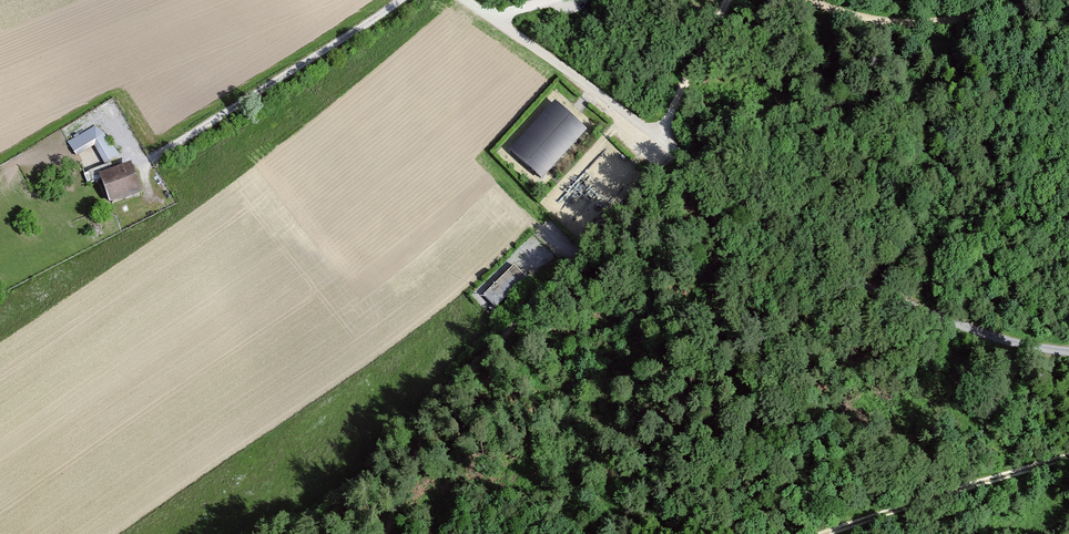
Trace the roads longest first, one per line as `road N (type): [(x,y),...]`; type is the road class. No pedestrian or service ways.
road 1 (unclassified): [(1068,346),(1004,337),(759,234),(712,182),(636,121),(465,0)]
road 2 (track): [(679,156),(429,409),(415,470),(380,533)]
road 3 (track): [(1068,456),(814,533)]
road 4 (track): [(810,0),(894,22),(957,20),(1045,0)]
road 5 (track): [(728,0),(655,136)]

